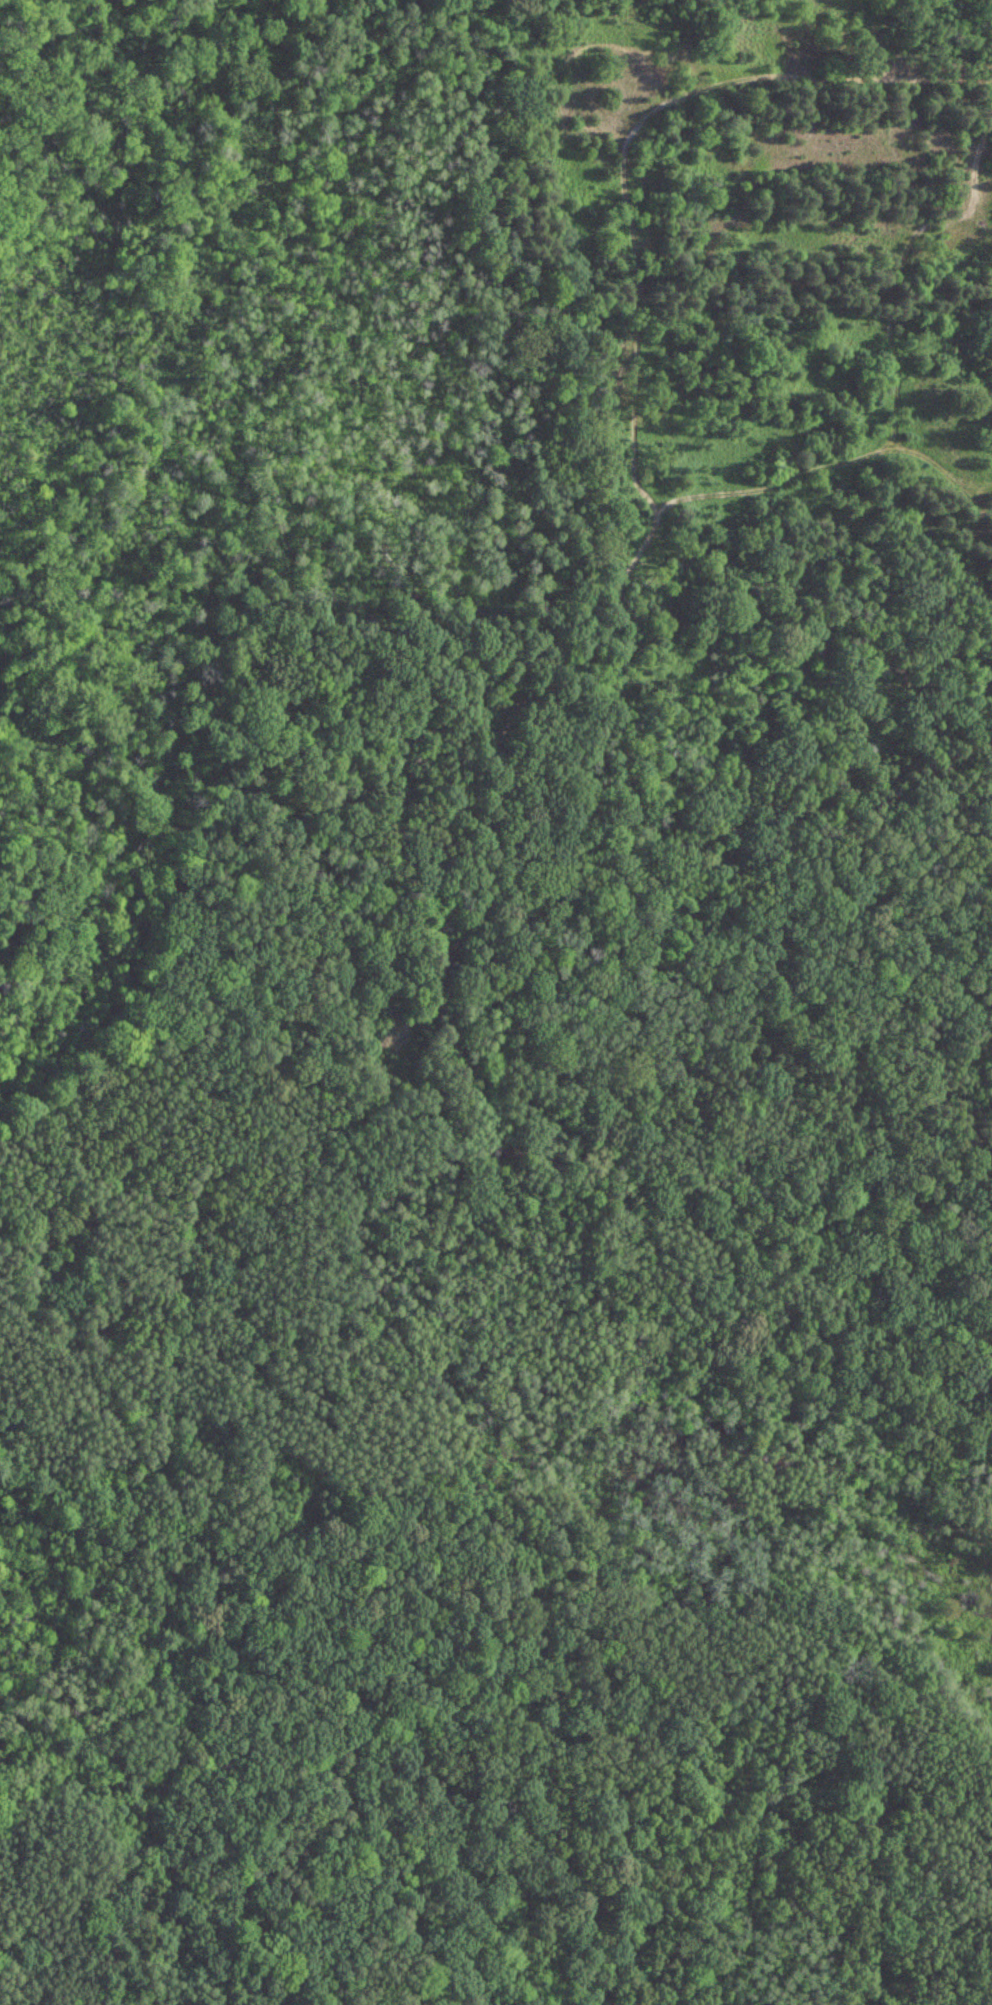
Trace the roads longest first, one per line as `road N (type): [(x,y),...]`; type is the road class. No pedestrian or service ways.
road 1 (track): [(991,82),(752,82),(610,49),(577,51),(560,64),(549,107),(587,458),(579,565),(537,634),(485,685),(474,762),(437,881),(311,1052),(241,1184),(193,1228),(151,1318),(140,1402),(164,1667),(152,1767),(117,1863),(4,2004)]

